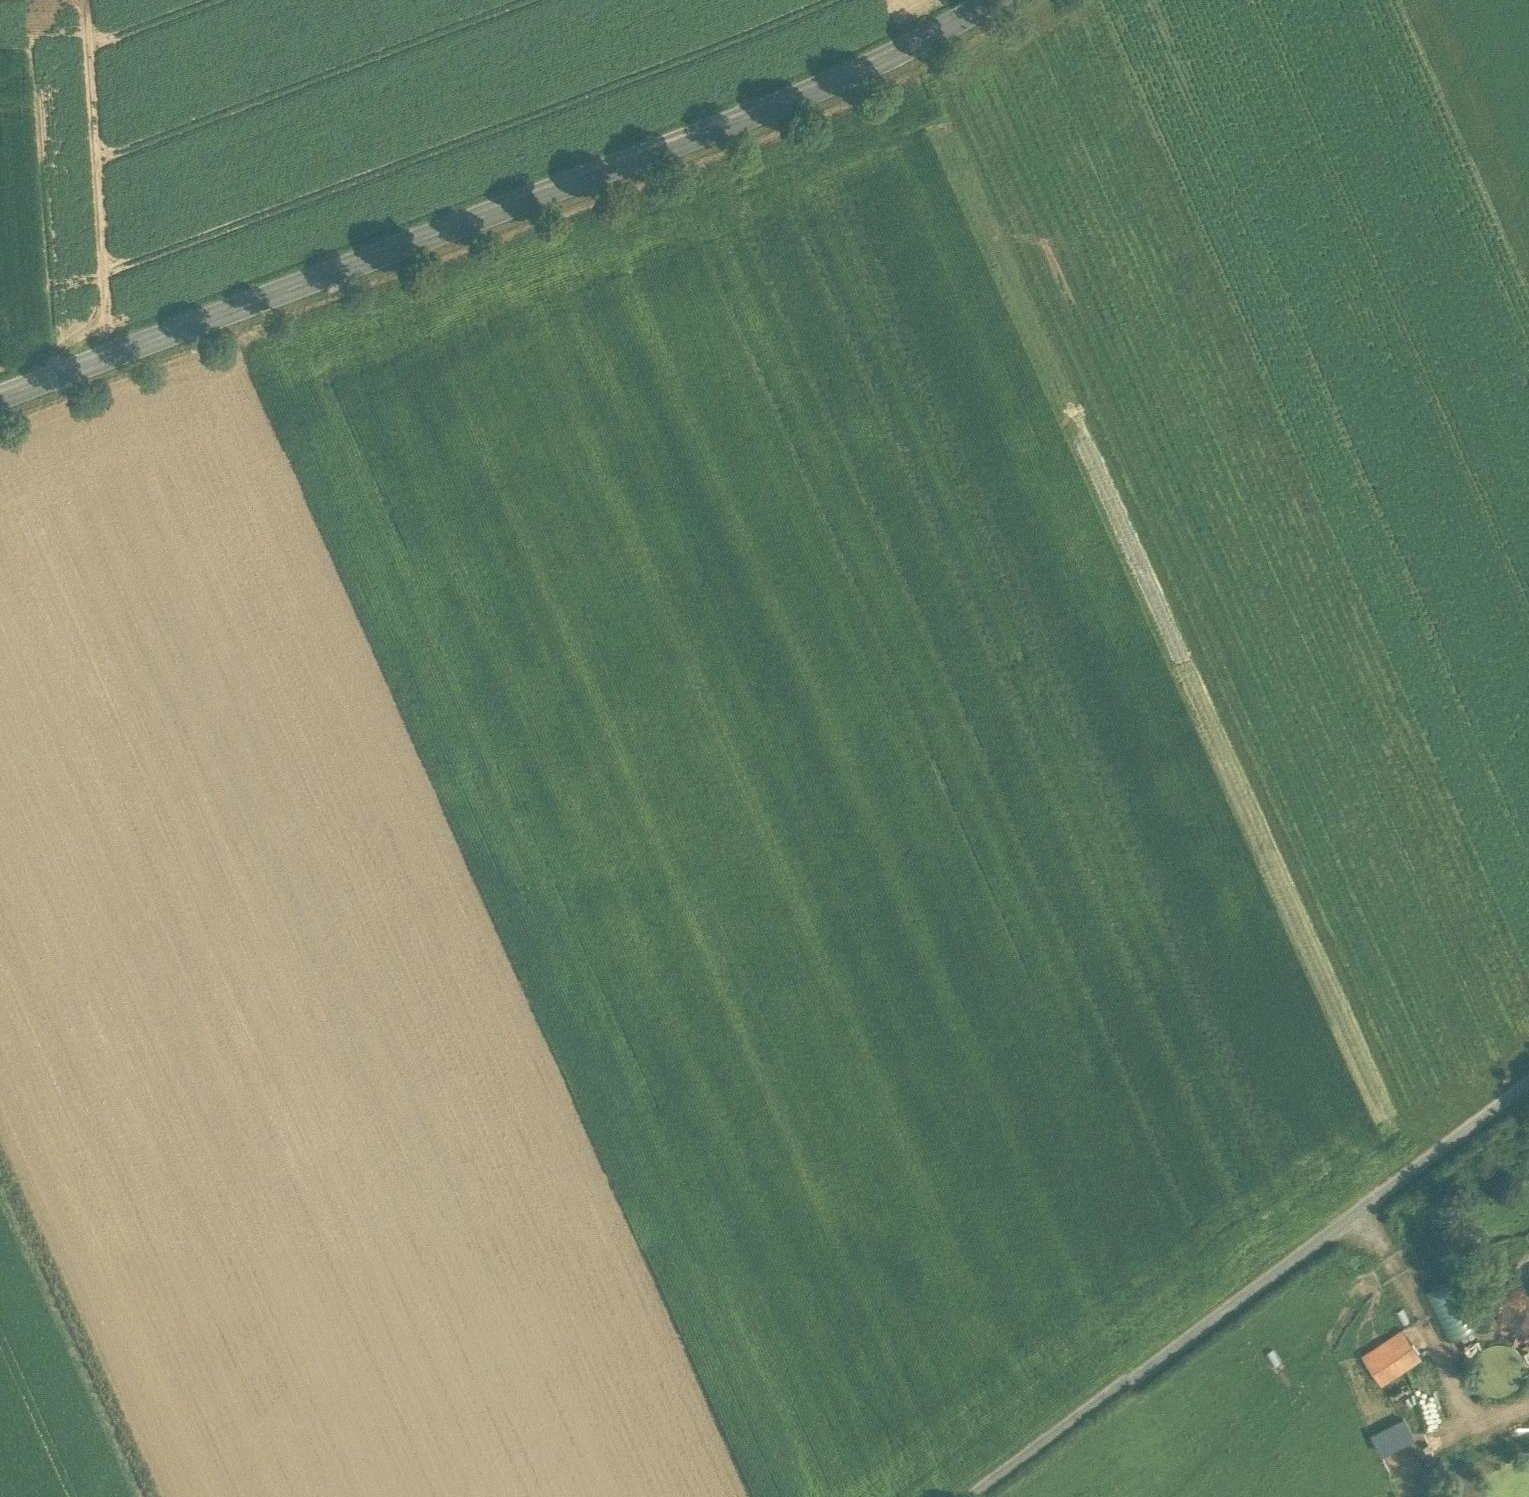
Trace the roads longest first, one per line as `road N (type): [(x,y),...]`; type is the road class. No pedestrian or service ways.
road 1 (secondary): [(0,396),(795,98),(931,37),(992,0)]
road 2 (unclassified): [(968,1496),(1528,1082)]

